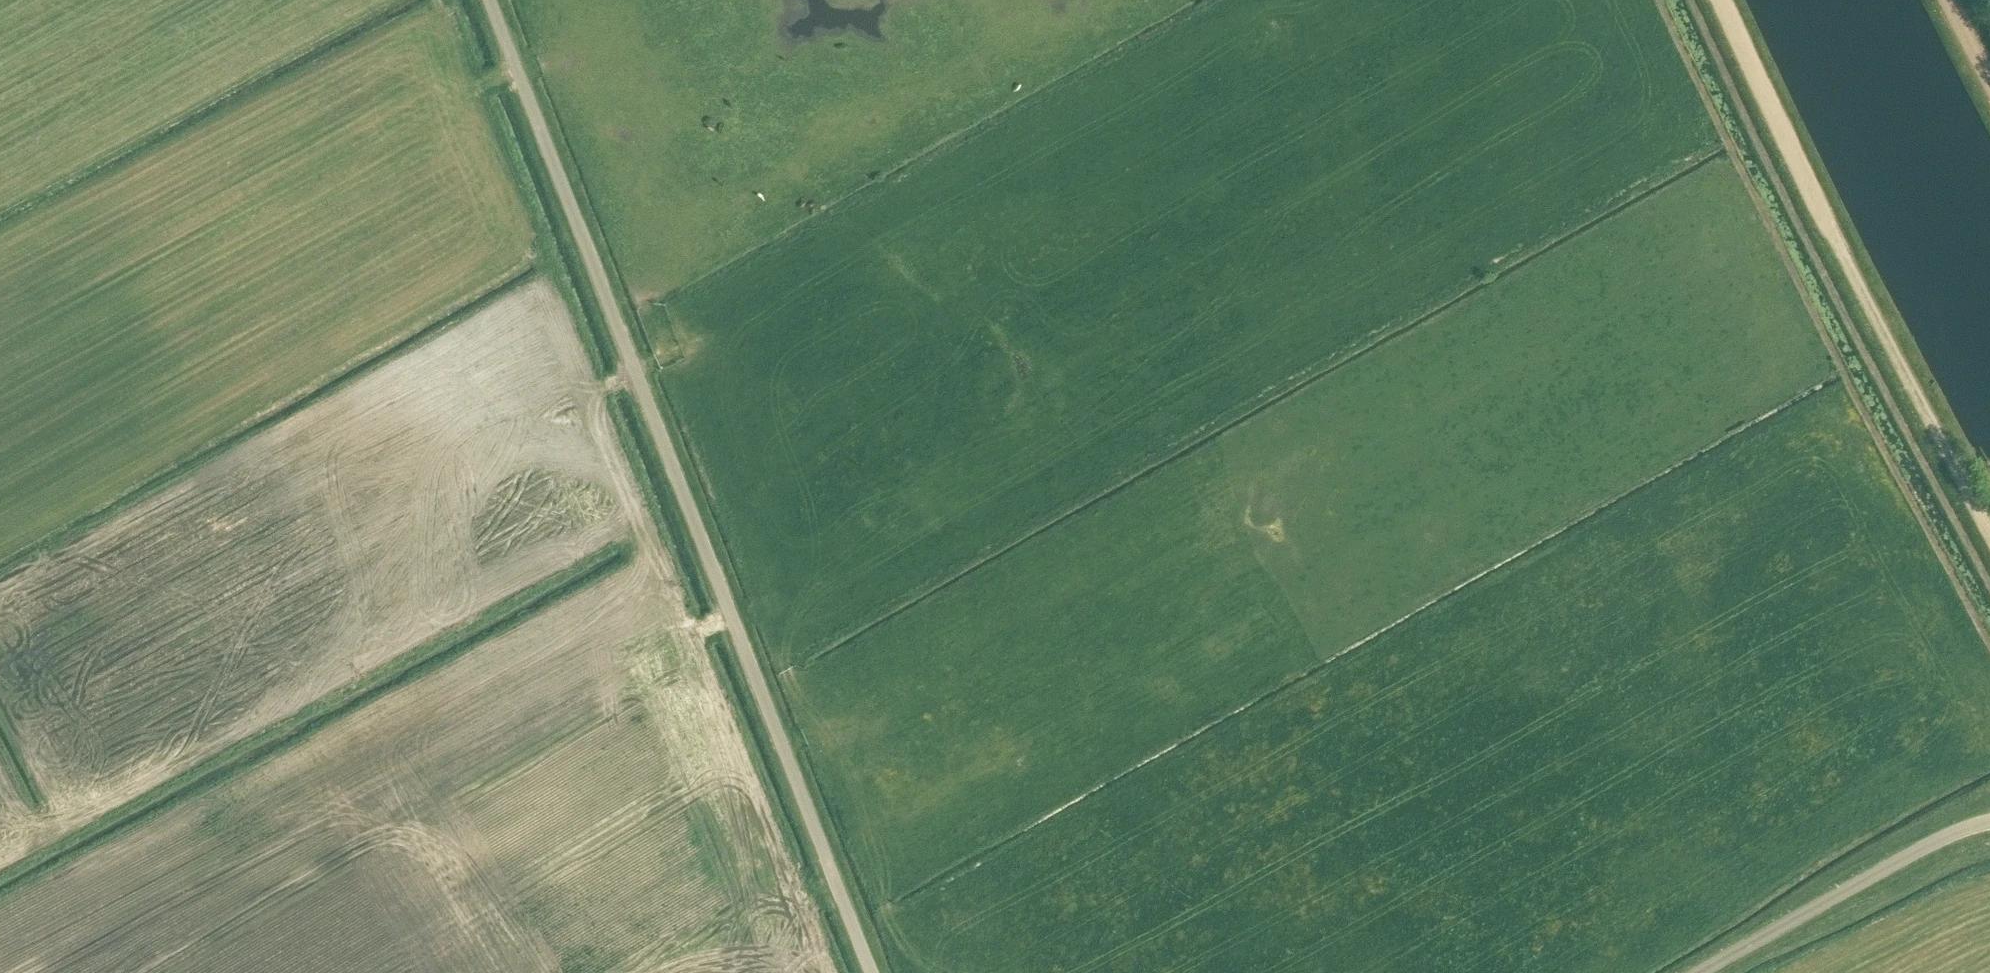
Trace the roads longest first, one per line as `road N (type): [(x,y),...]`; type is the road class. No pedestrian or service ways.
road 1 (unclassified): [(871,972),(489,0)]
road 2 (track): [(1989,528),(1822,212),(1723,0)]
road 3 (unclassified): [(1989,823),(1924,848),(1697,972)]

